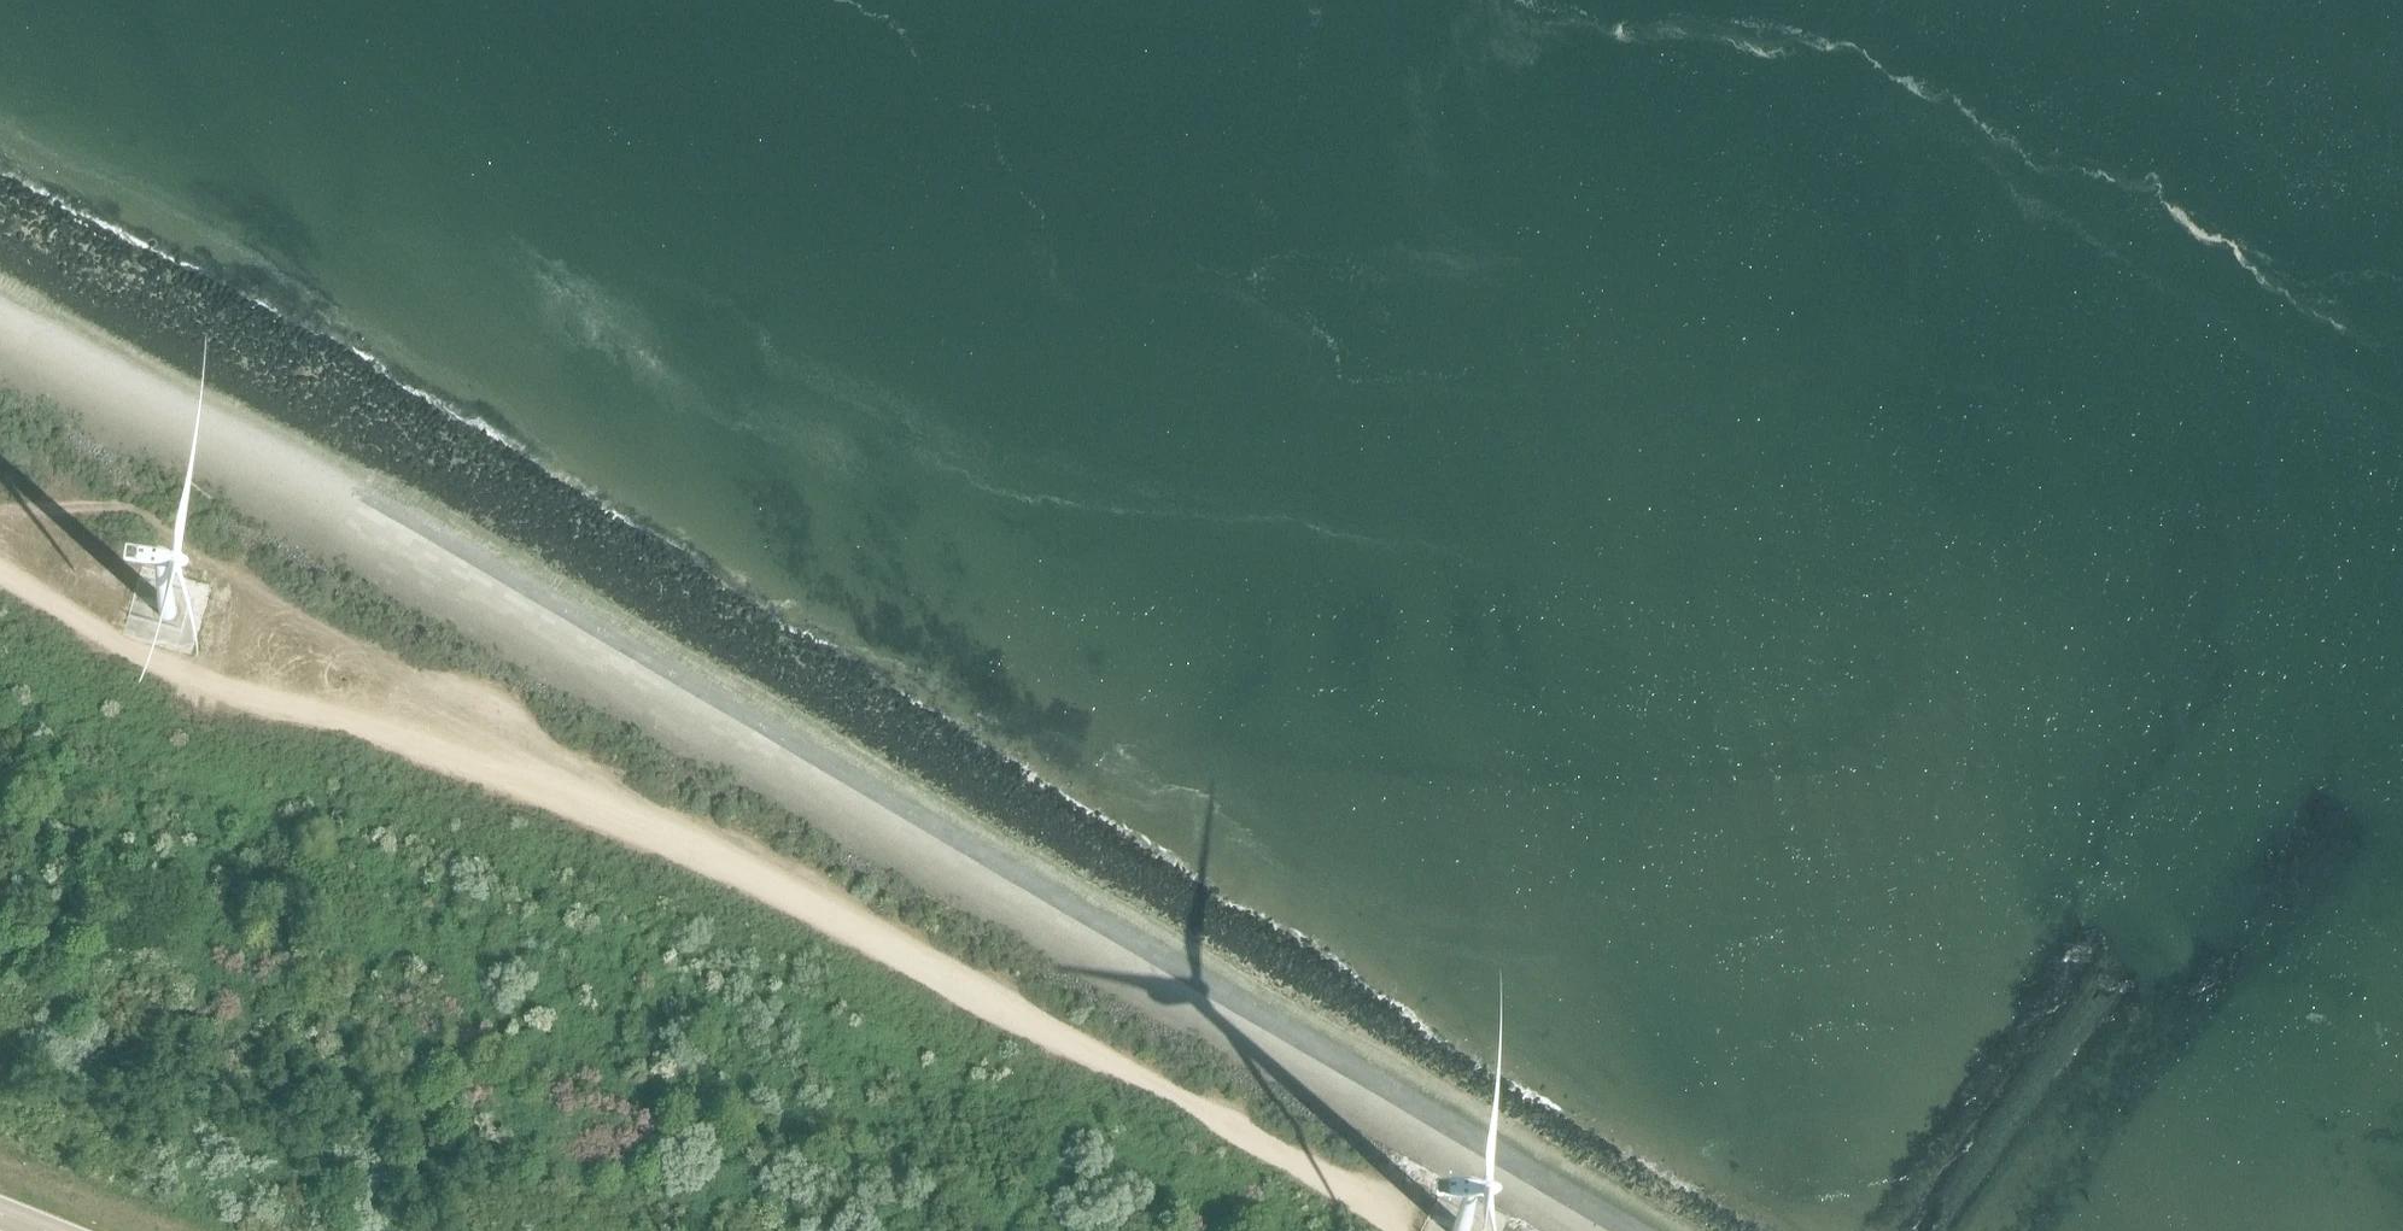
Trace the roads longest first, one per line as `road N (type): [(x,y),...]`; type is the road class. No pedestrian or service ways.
road 1 (track): [(0,574),(69,624),(229,698),(601,793),(1414,1230)]
road 2 (track): [(601,793),(486,702),(287,606),(179,536),(101,510),(0,513)]

